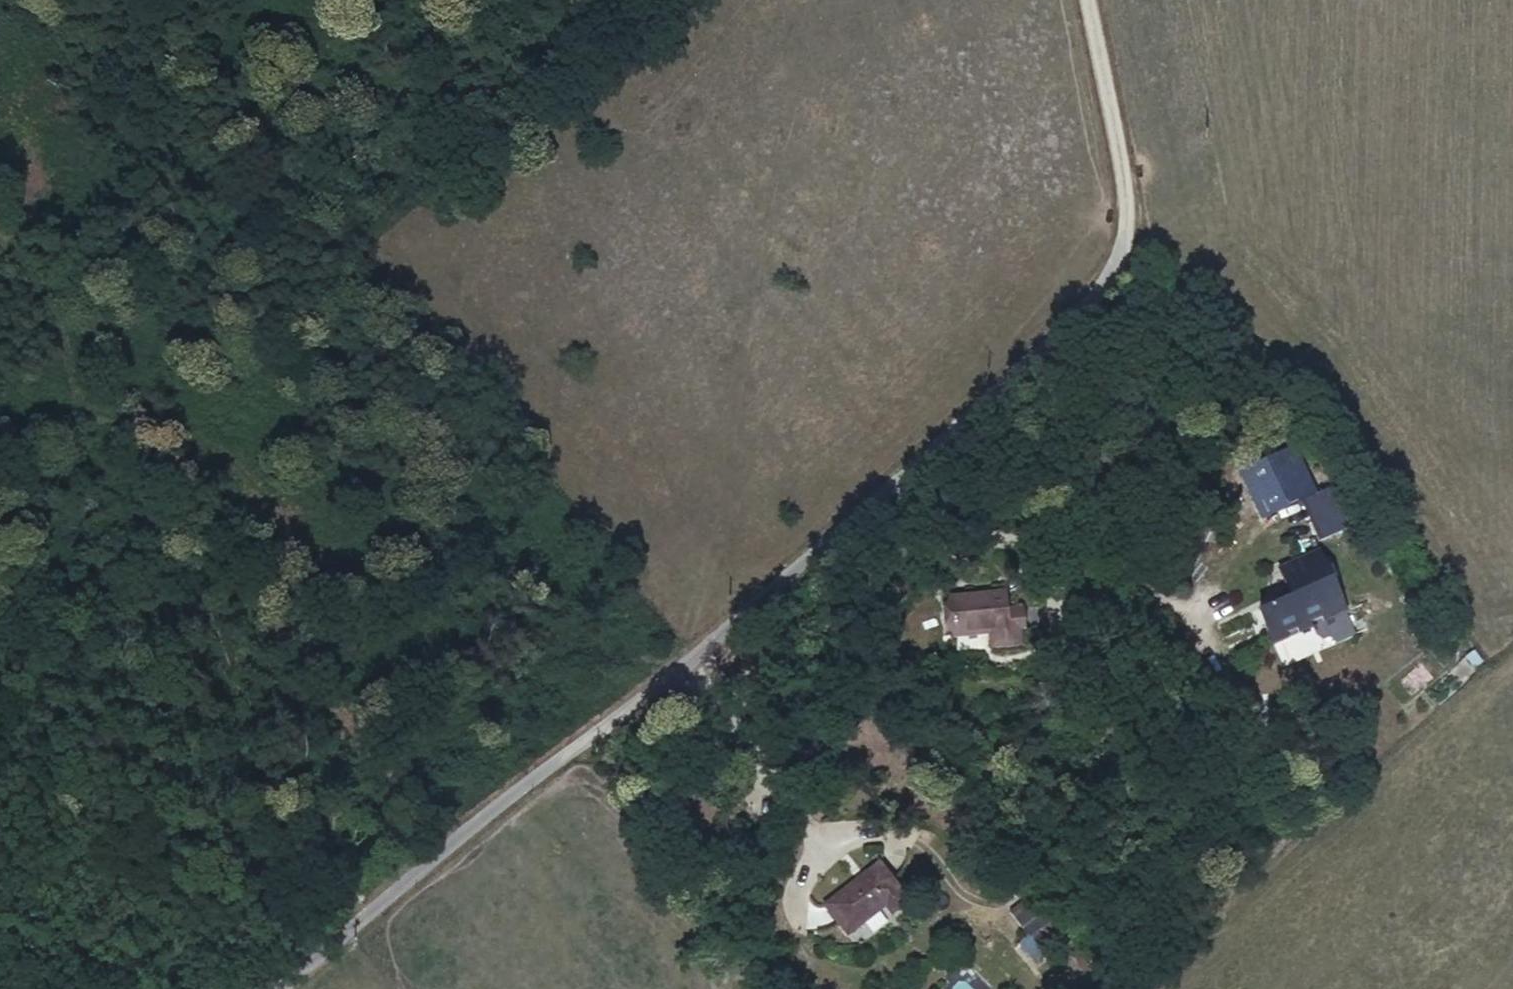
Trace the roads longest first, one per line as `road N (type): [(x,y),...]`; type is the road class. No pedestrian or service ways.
road 1 (unclassified): [(275,988),(974,419),(1055,341),(1112,270),(1124,228),(1086,0)]

